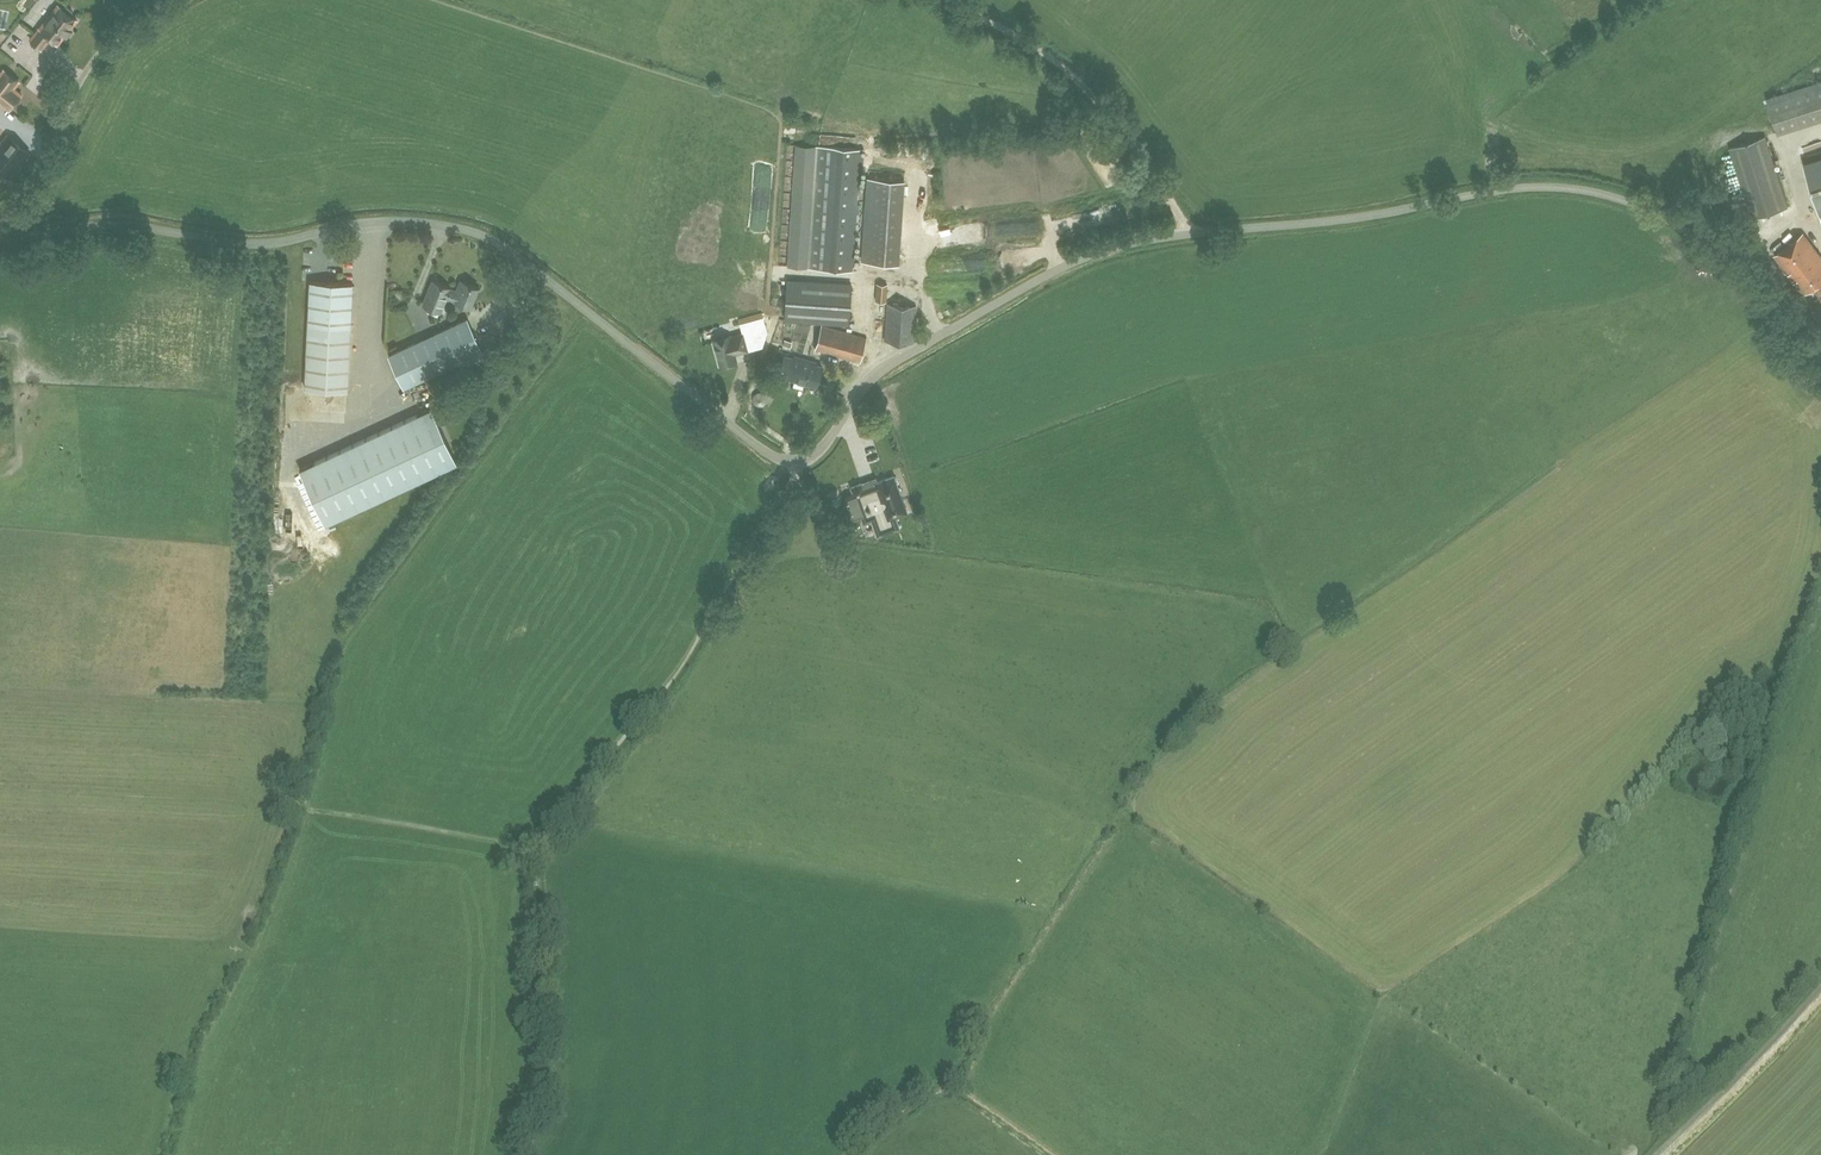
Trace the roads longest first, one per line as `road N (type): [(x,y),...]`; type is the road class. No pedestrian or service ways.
road 1 (unclassified): [(1188,233),(1058,269),(894,360),(862,390),(819,451),(797,462),(764,451),(478,233),(402,222),(250,245),(105,226),(0,238)]
road 2 (unclassified): [(1188,233),(1350,220),(1502,191),(1585,189),(1691,236),(1820,361)]
road 3 (track): [(1188,233),(1137,151),(1068,72),(935,0)]
road 4 (unclassified): [(0,219),(43,163),(104,49),(173,0)]
road 5 (unclassified): [(1659,1154),(1820,990)]

